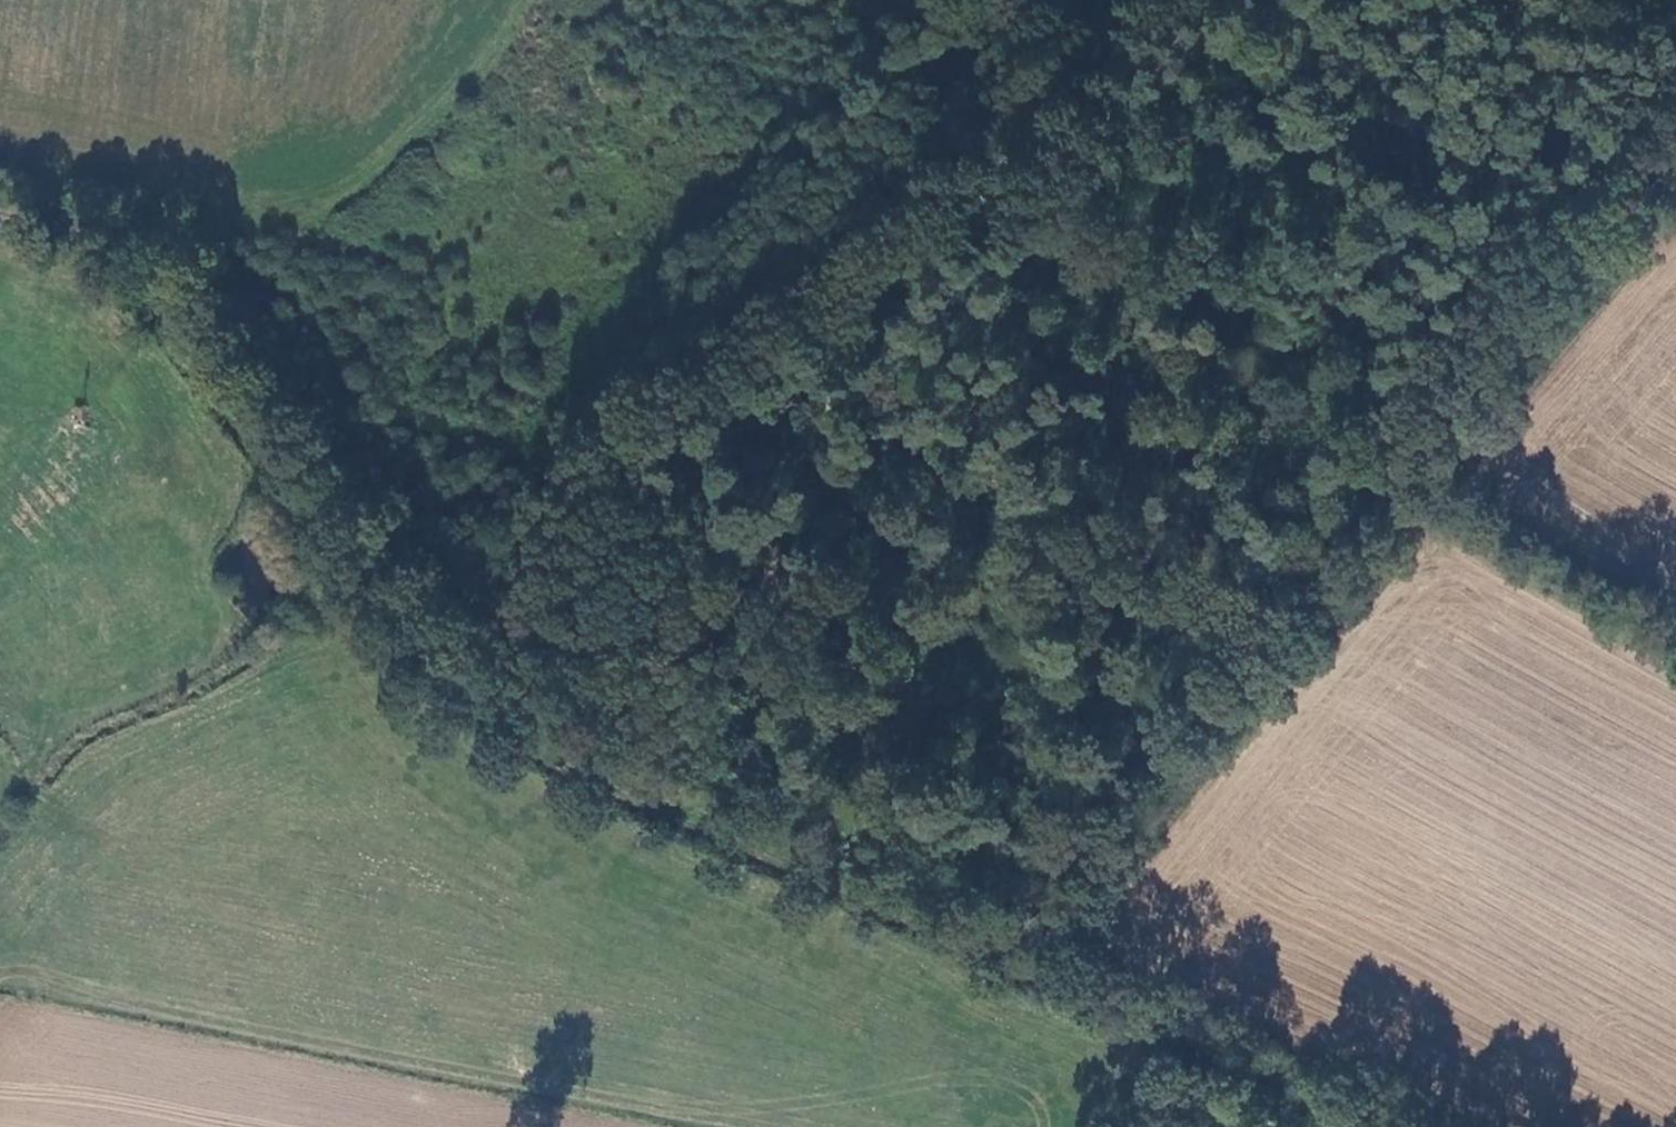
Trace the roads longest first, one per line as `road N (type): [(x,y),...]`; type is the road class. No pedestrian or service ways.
road 1 (track): [(1319,1126),(568,780),(443,679),(158,272),(76,230),(0,214)]

